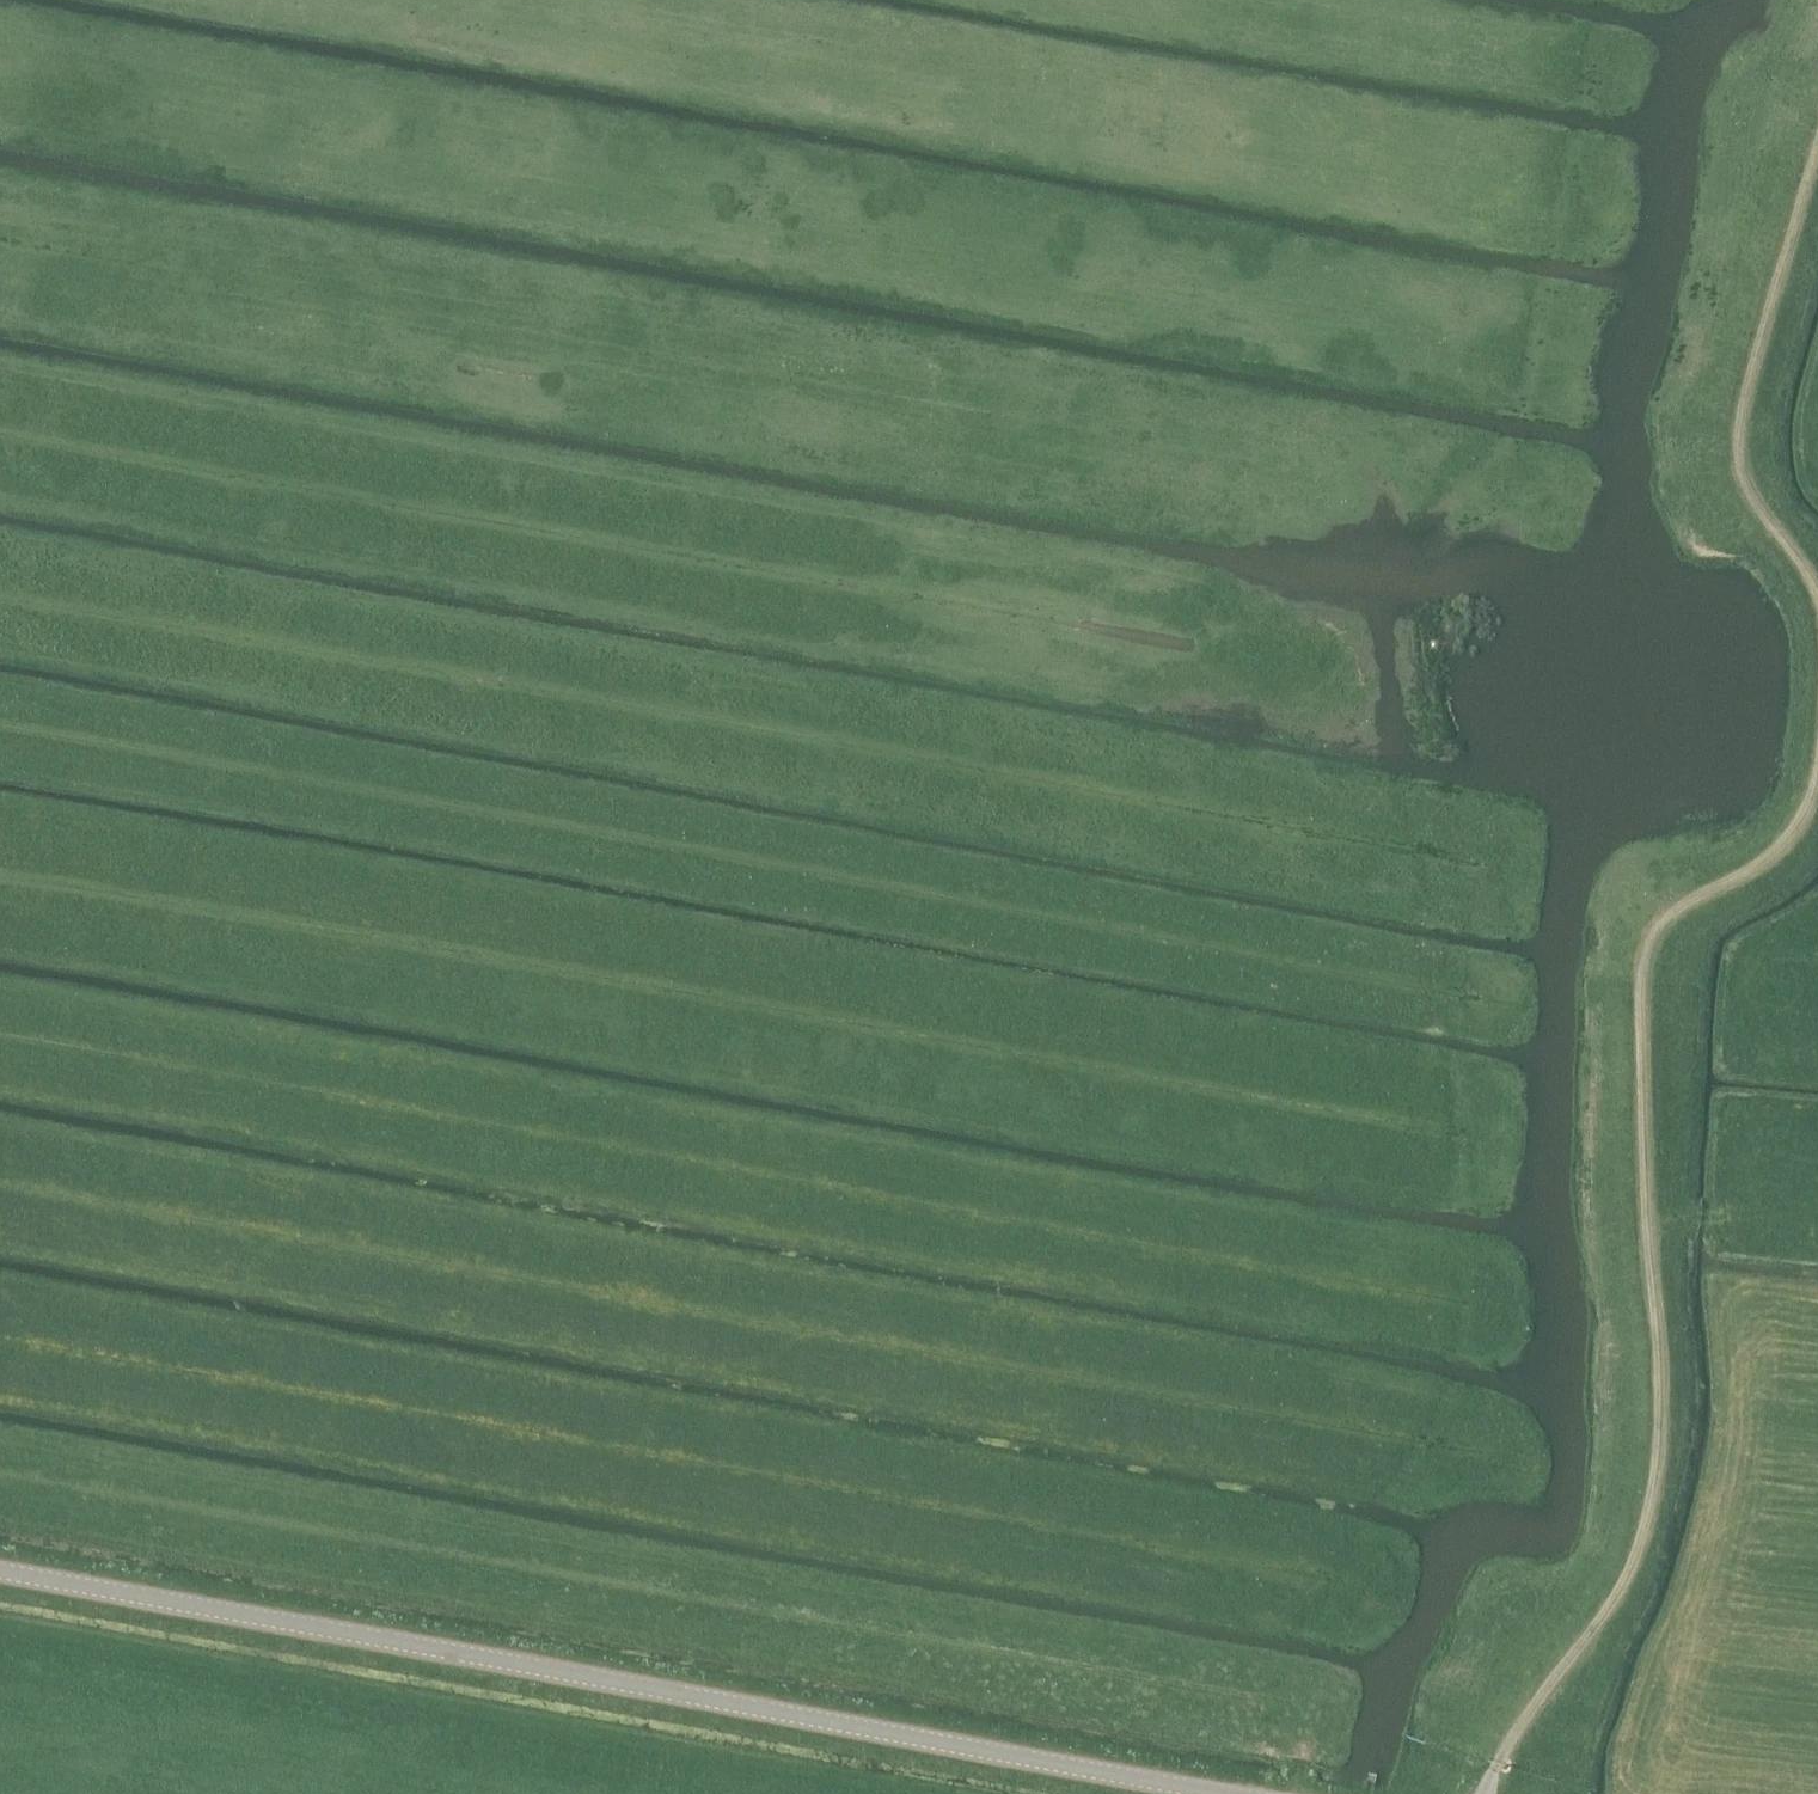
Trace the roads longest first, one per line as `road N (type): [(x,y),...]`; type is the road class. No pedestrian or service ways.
road 1 (tertiary): [(1221,1793),(0,1574)]
road 2 (track): [(1484,1793),(1497,1761),(1633,1566),(1663,1468),(1645,1193),(1645,949),(1664,908),(1782,844),(1817,751)]
road 3 (track): [(1817,591),(1810,558),(1750,479),(1746,386),(1817,140)]

